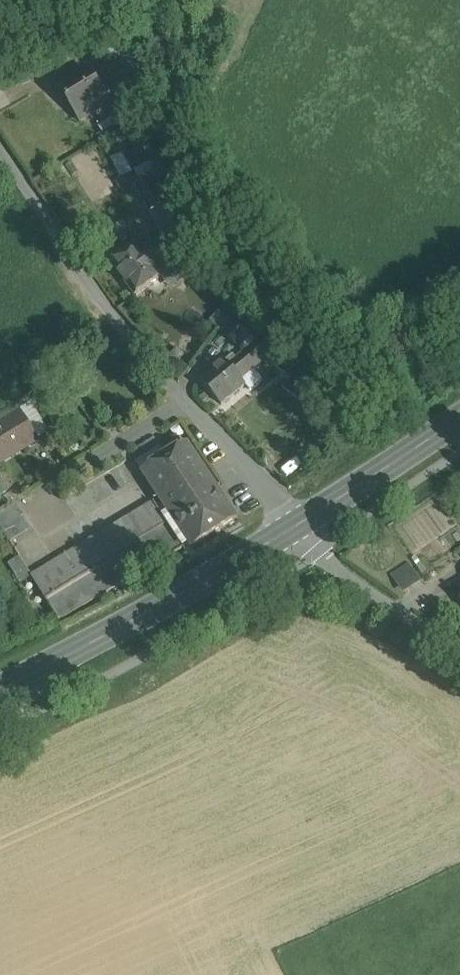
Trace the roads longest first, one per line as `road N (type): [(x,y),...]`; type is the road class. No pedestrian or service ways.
road 1 (residential): [(0,154),(137,349),(304,522)]
road 2 (primary): [(304,522),(0,689)]
road 3 (residential): [(304,522),(409,622),(459,659)]
road 4 (primary): [(459,416),(304,522)]

